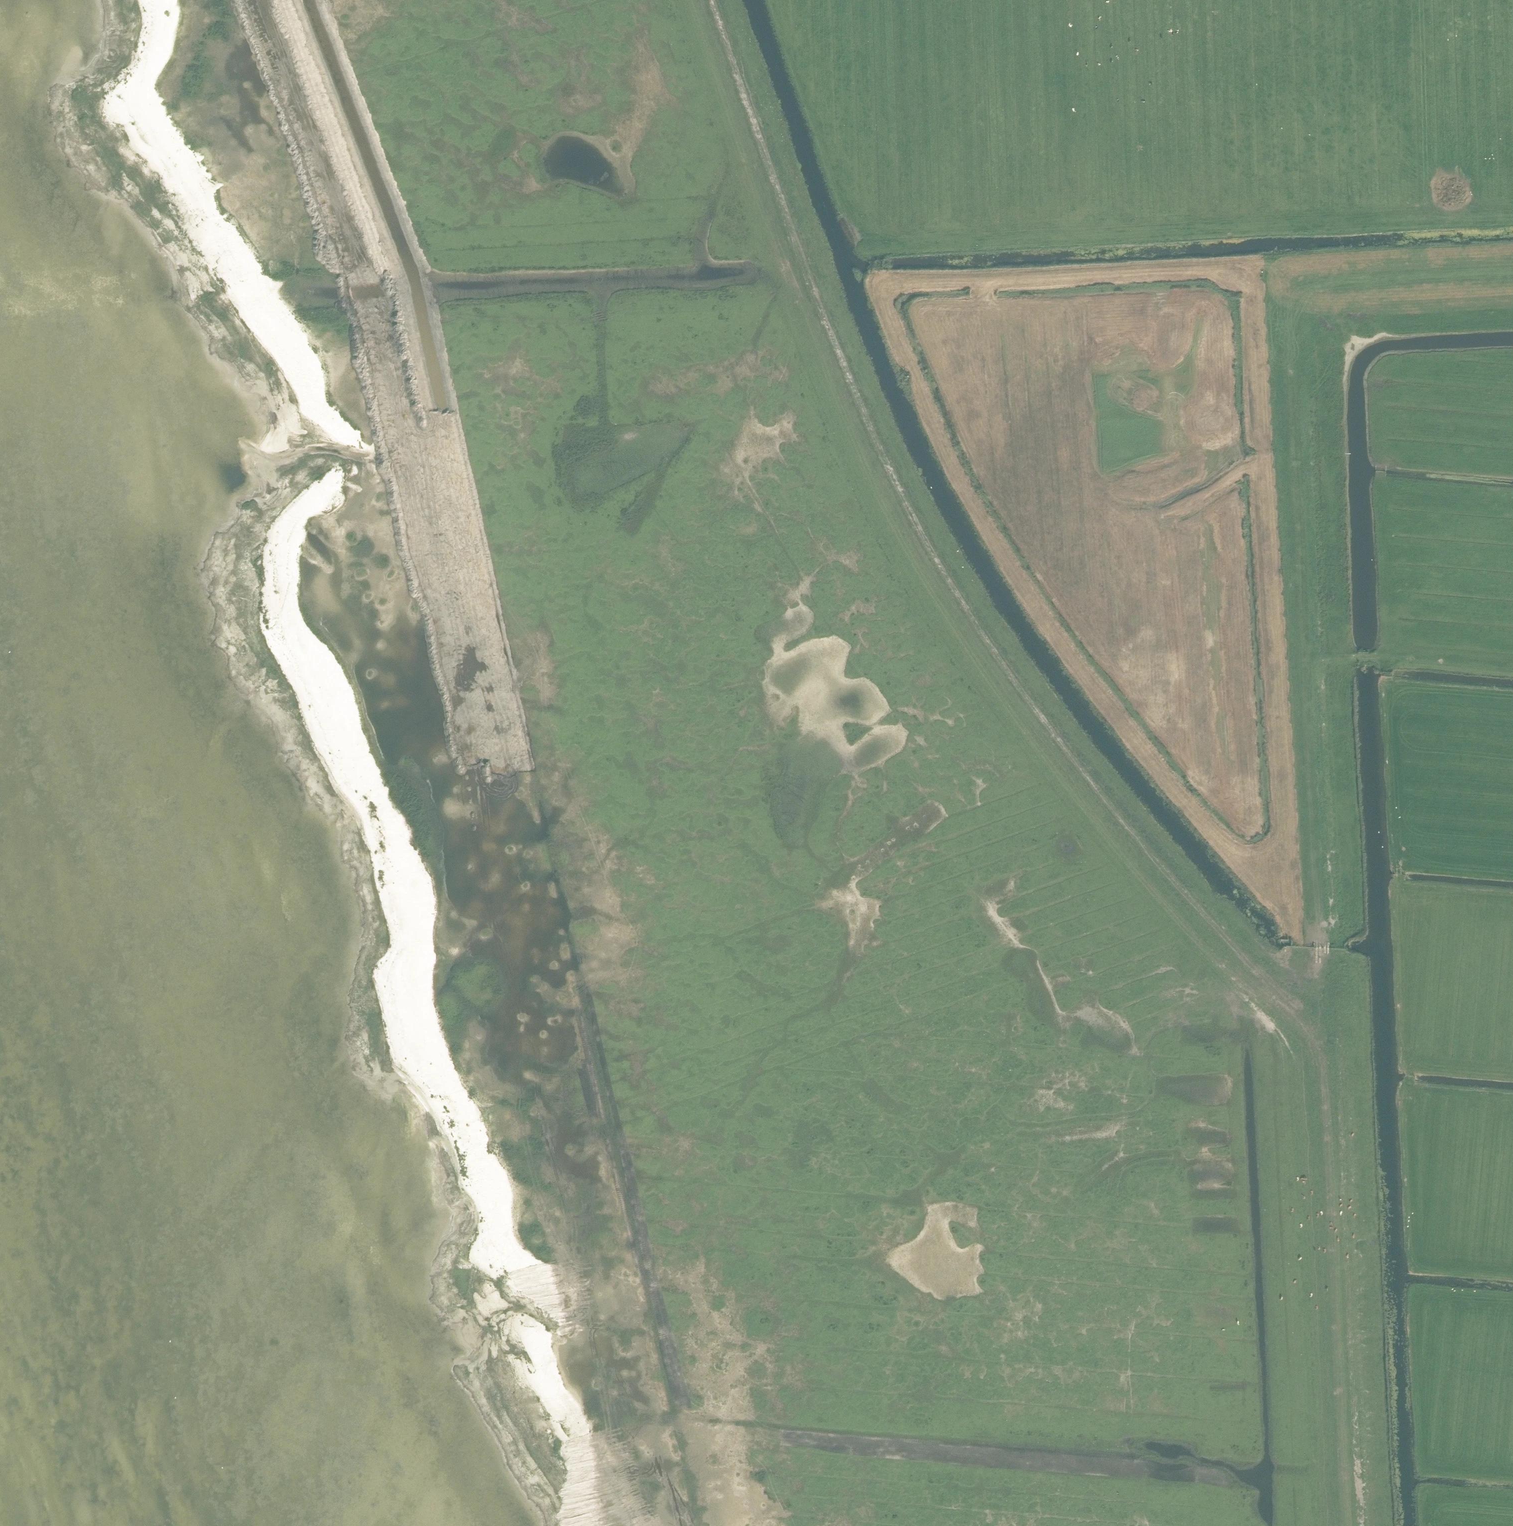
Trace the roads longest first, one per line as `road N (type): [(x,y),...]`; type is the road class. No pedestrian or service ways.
road 1 (track): [(1512,264),(1331,272),(1301,283),(1290,306),(1320,960)]

